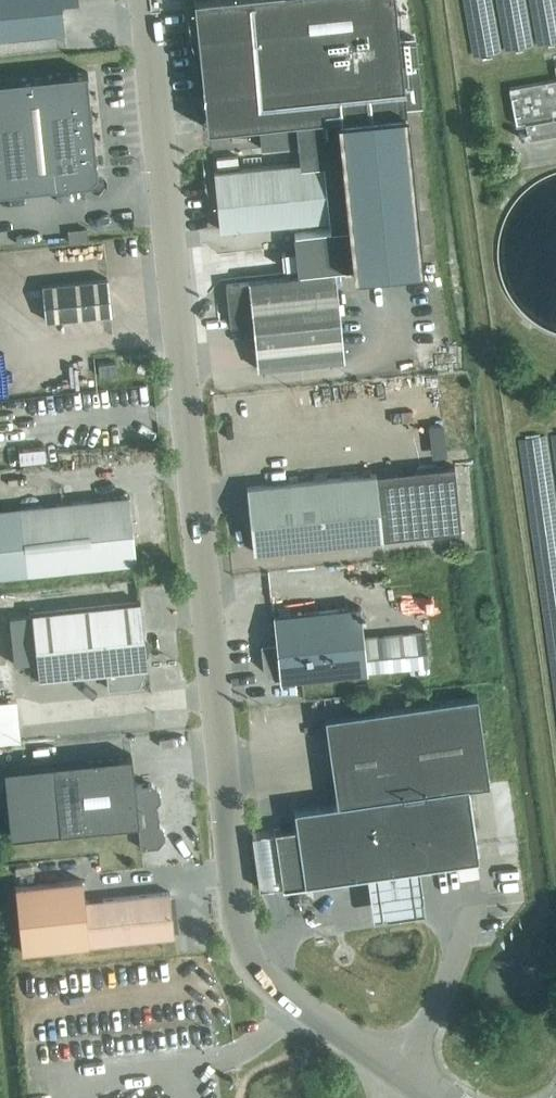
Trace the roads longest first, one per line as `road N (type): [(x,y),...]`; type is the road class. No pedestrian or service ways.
road 1 (unclassified): [(409,1081),(276,990),(246,957),(143,0)]

